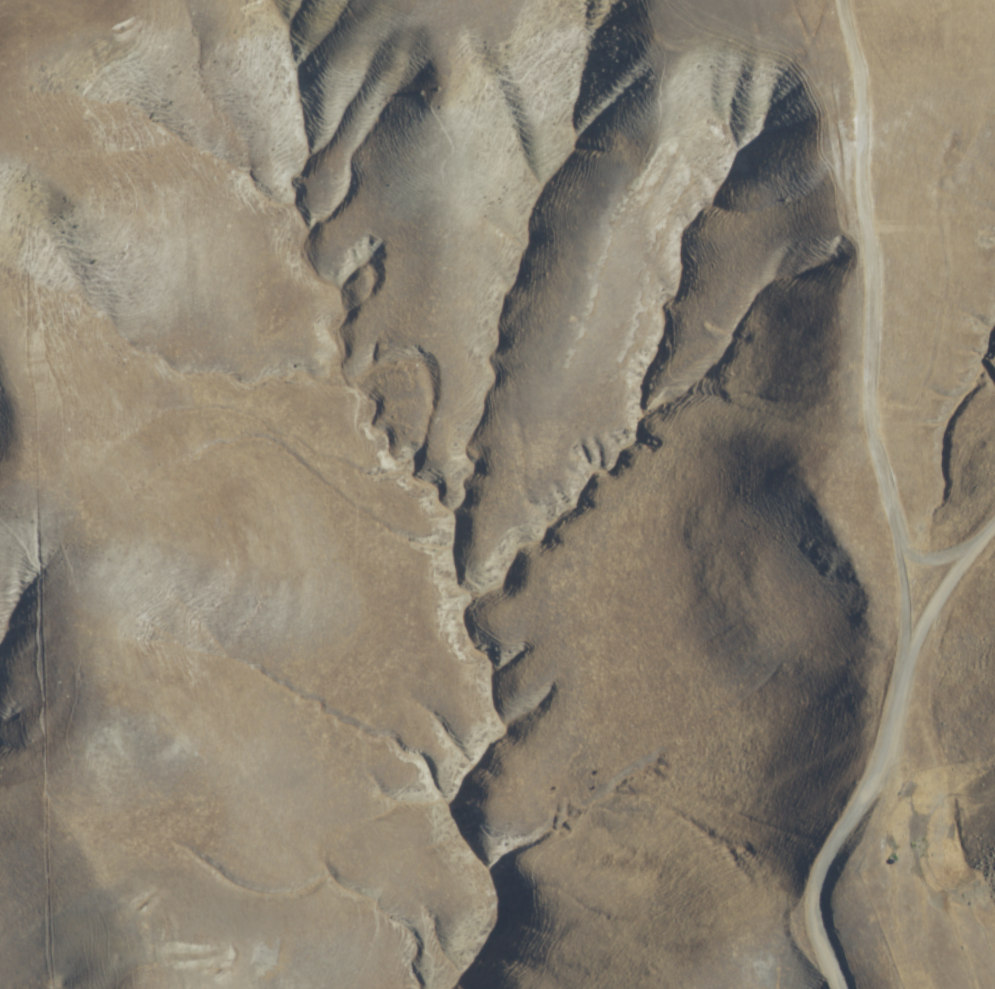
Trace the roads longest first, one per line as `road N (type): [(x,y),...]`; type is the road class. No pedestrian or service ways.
road 1 (track): [(836,988),(804,923),(800,885),(883,730),(912,597),(899,521),(861,434),(845,55),(831,0)]
road 2 (track): [(994,500),(912,597)]

